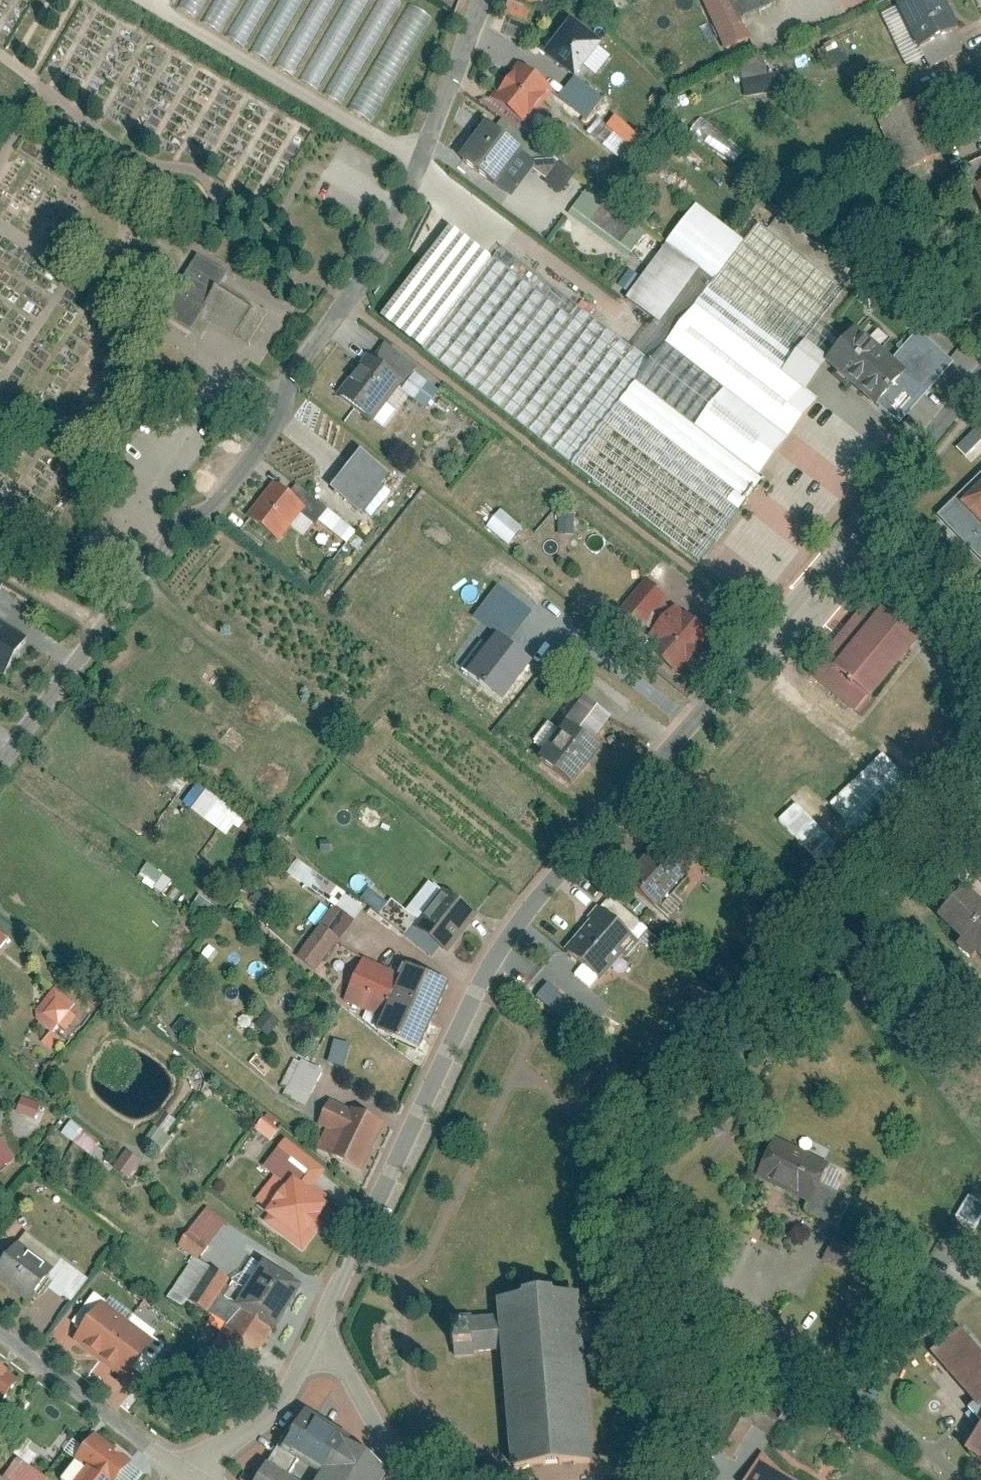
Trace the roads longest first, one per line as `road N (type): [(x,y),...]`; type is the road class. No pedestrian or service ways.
road 1 (residential): [(980,365),(511,940),(319,1328)]
road 2 (residential): [(0,767),(173,535),(208,509),(276,422),(294,379),(352,304),(407,192),(481,0)]
road 3 (residential): [(177,1468),(0,1331)]
road 4 (residential): [(319,1328),(279,1397),(238,1435),(177,1468)]
road 5 (residential): [(411,1479),(319,1328)]

